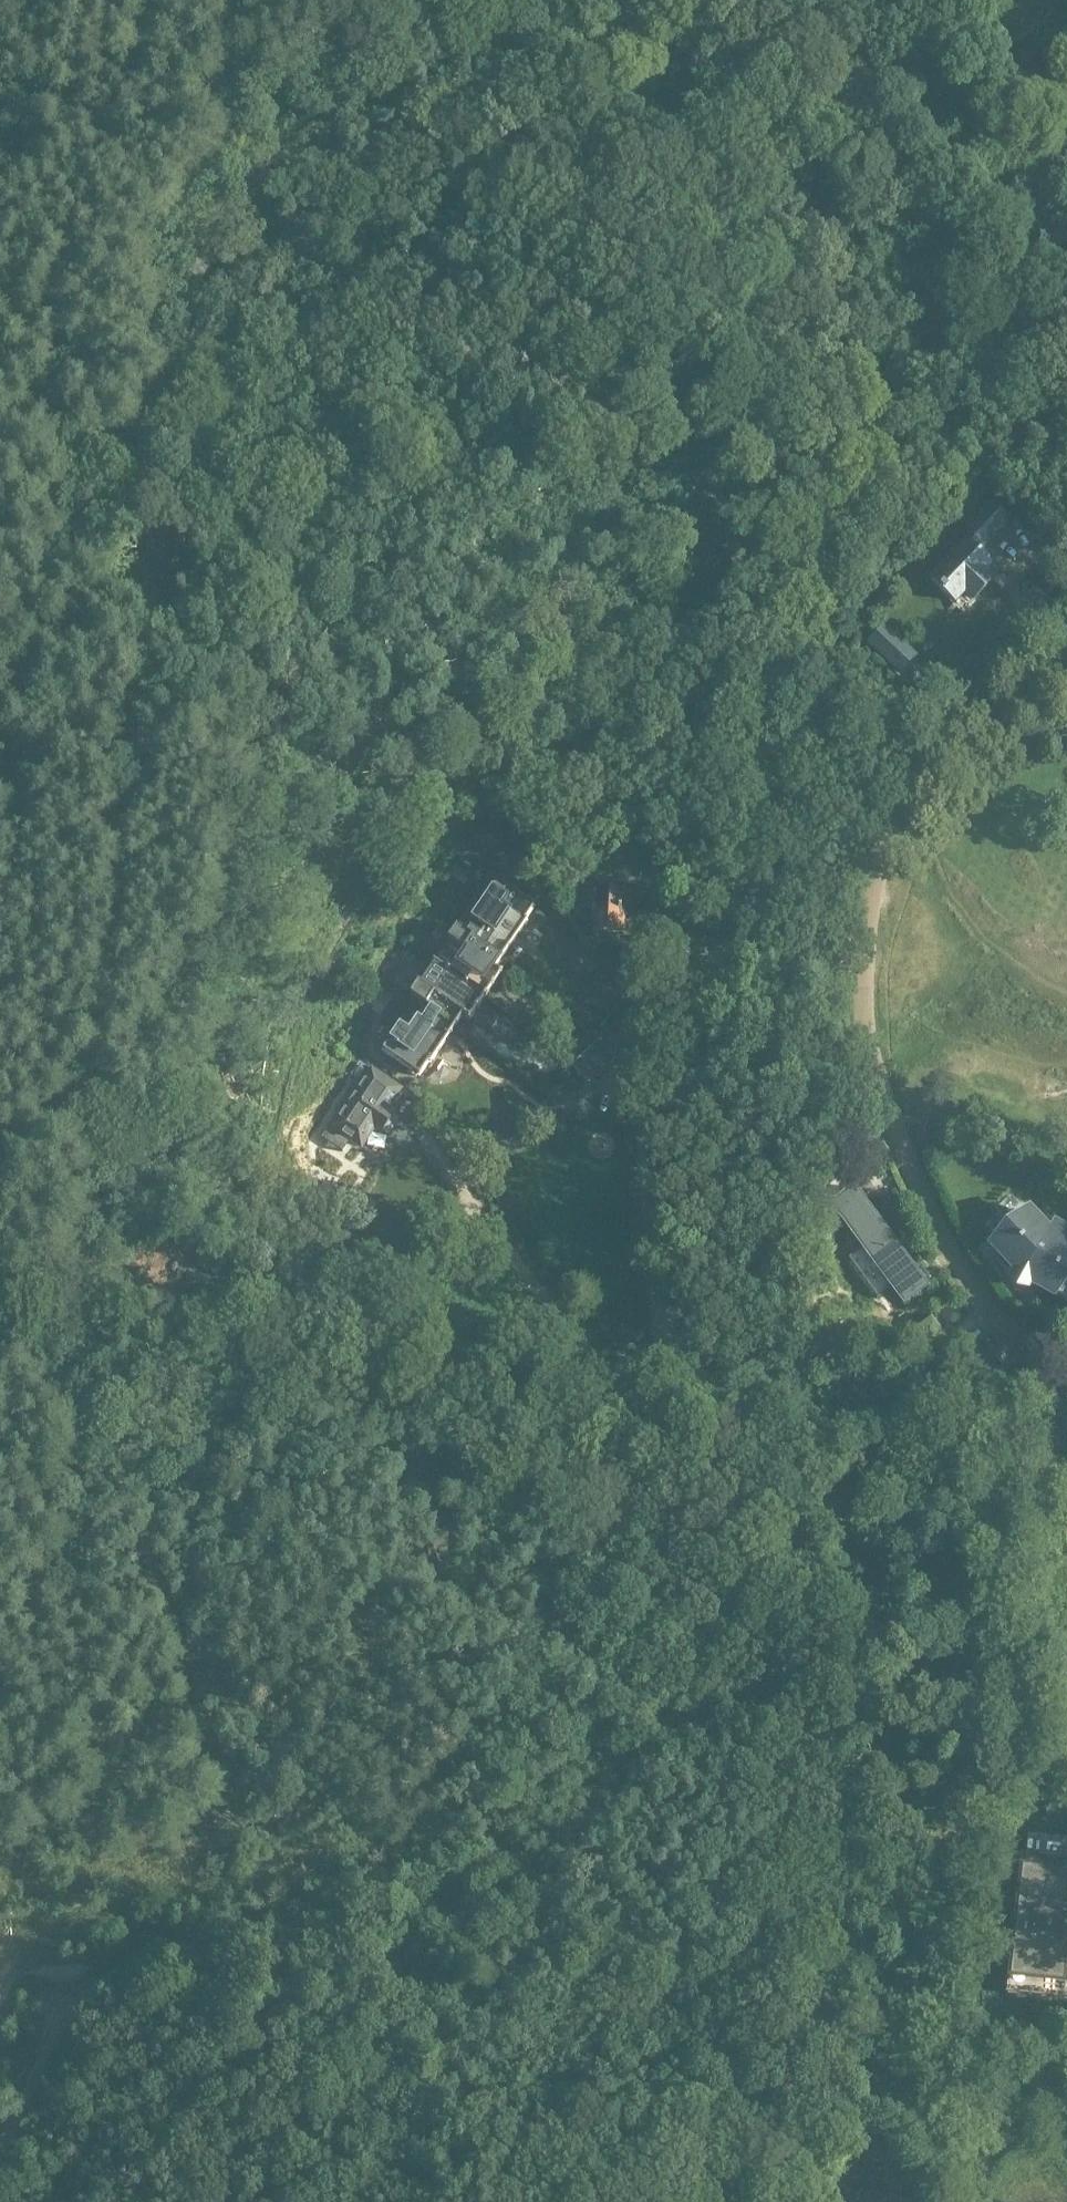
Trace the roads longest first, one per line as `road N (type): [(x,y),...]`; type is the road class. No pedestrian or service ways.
road 1 (unclassified): [(693,1010),(705,950),(1066,157)]
road 2 (residential): [(988,1319),(926,1228),(861,1090),(859,970),(891,834),(971,748),(1066,666)]

